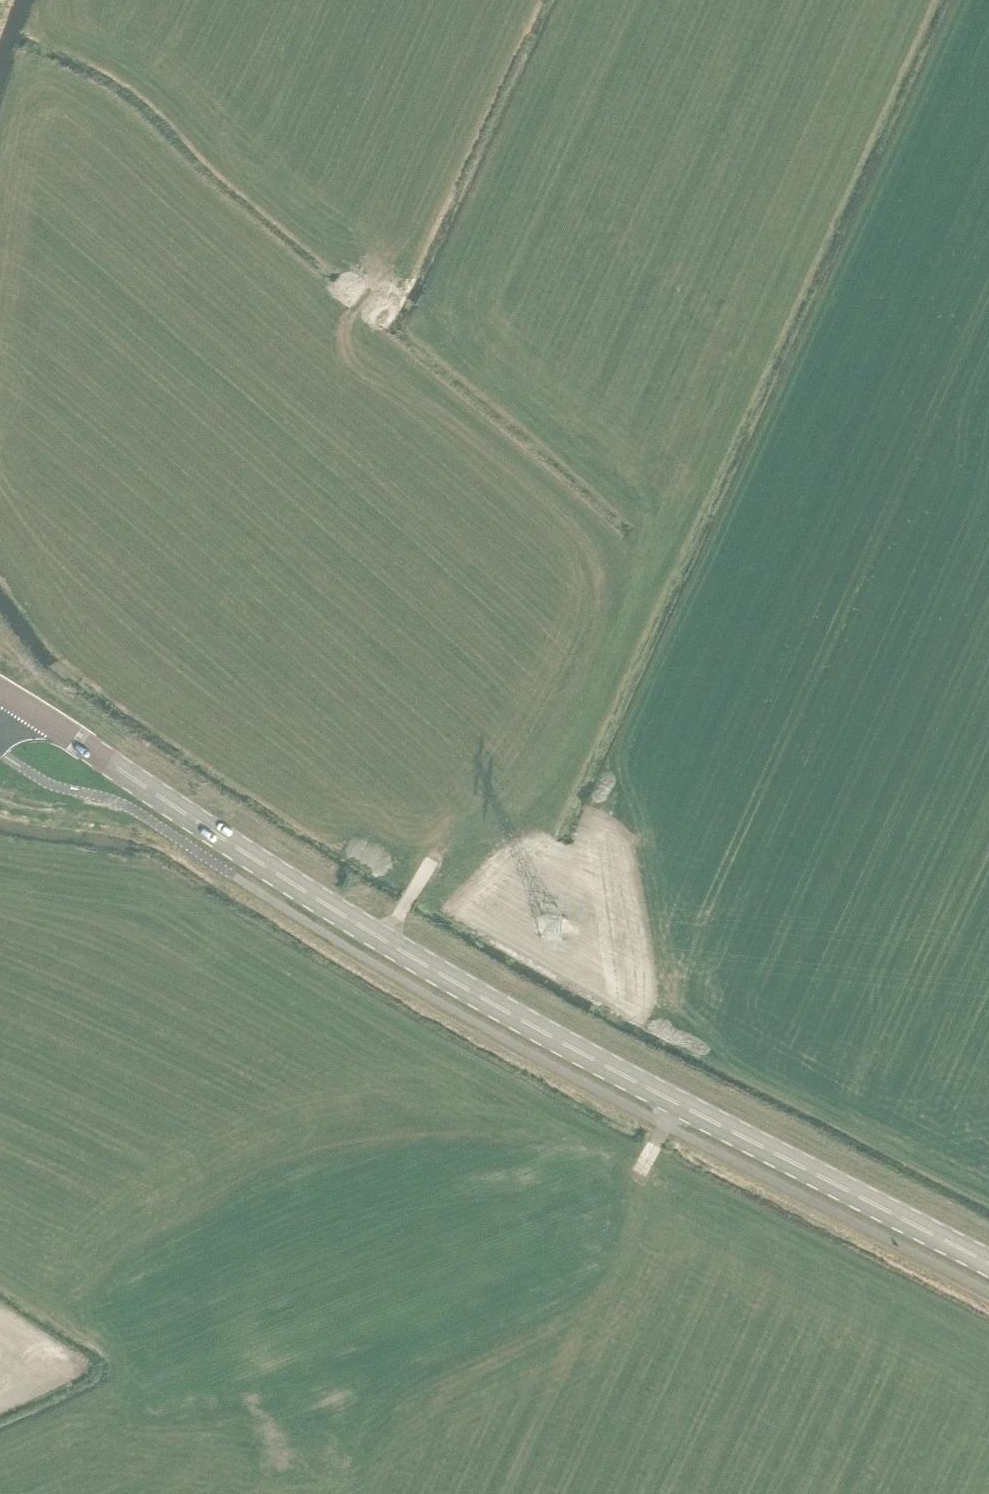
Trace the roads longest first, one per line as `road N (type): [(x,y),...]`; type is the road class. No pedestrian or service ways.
road 1 (secondary): [(988,1262),(486,1000),(26,708)]

